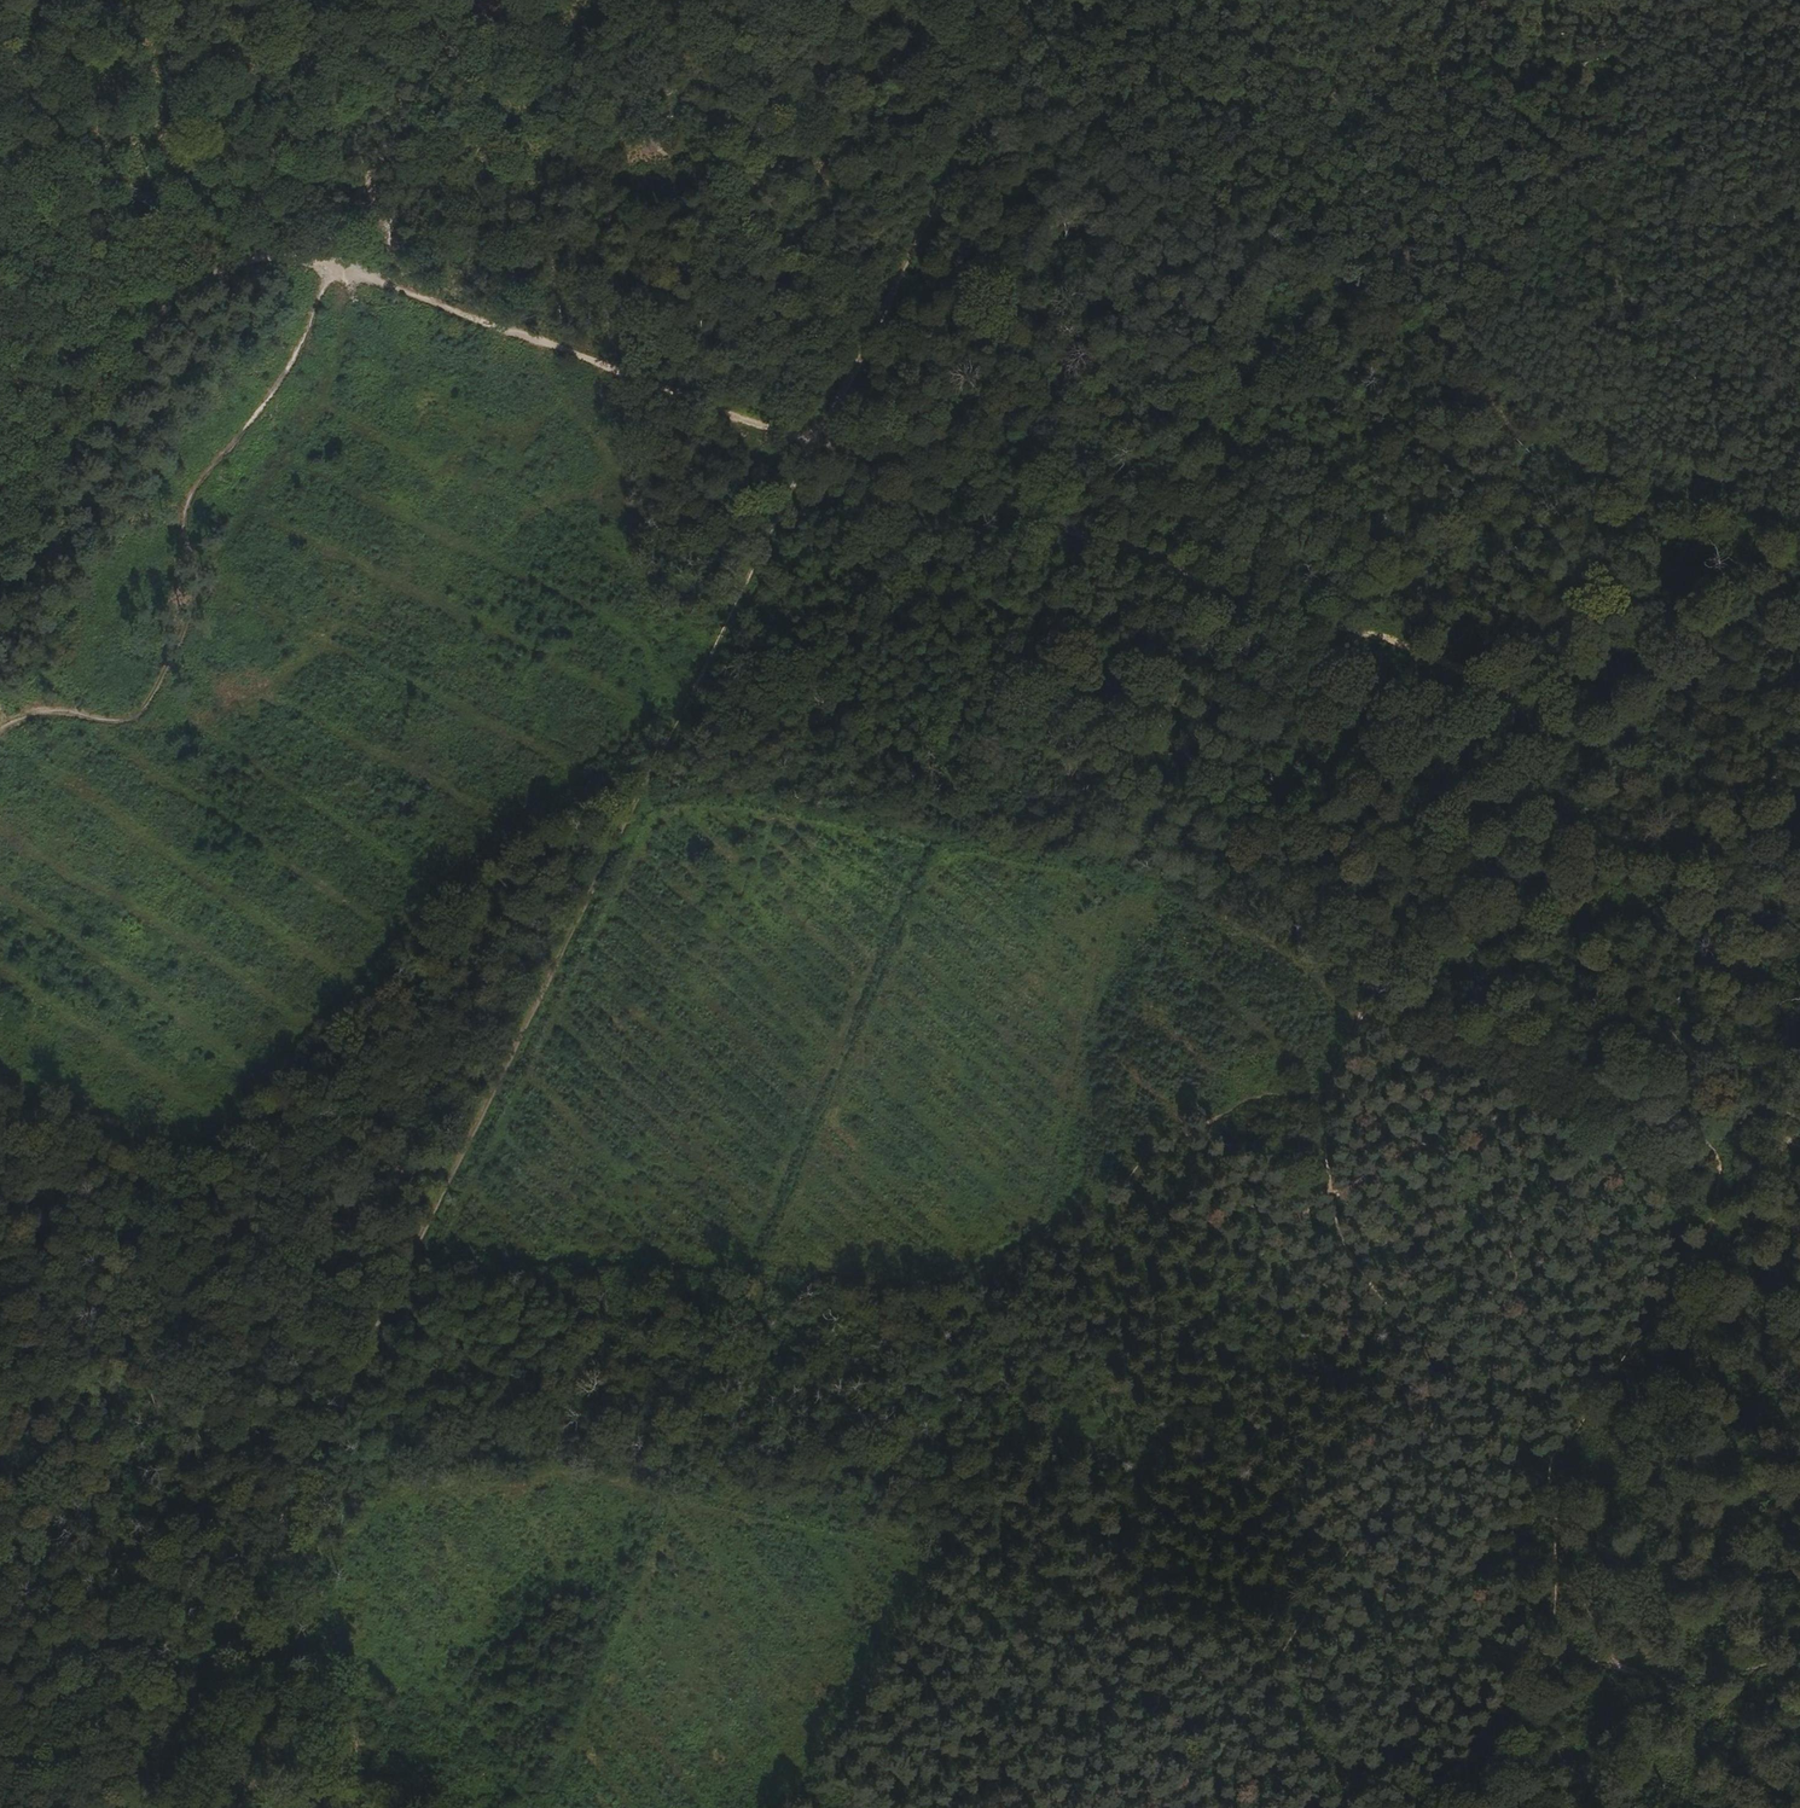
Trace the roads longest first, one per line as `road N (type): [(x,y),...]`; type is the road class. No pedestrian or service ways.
road 1 (track): [(814,441),(141,1807)]
road 2 (track): [(814,441),(1799,789)]
road 3 (track): [(0,150),(814,441)]
road 4 (track): [(1034,0),(814,441)]

